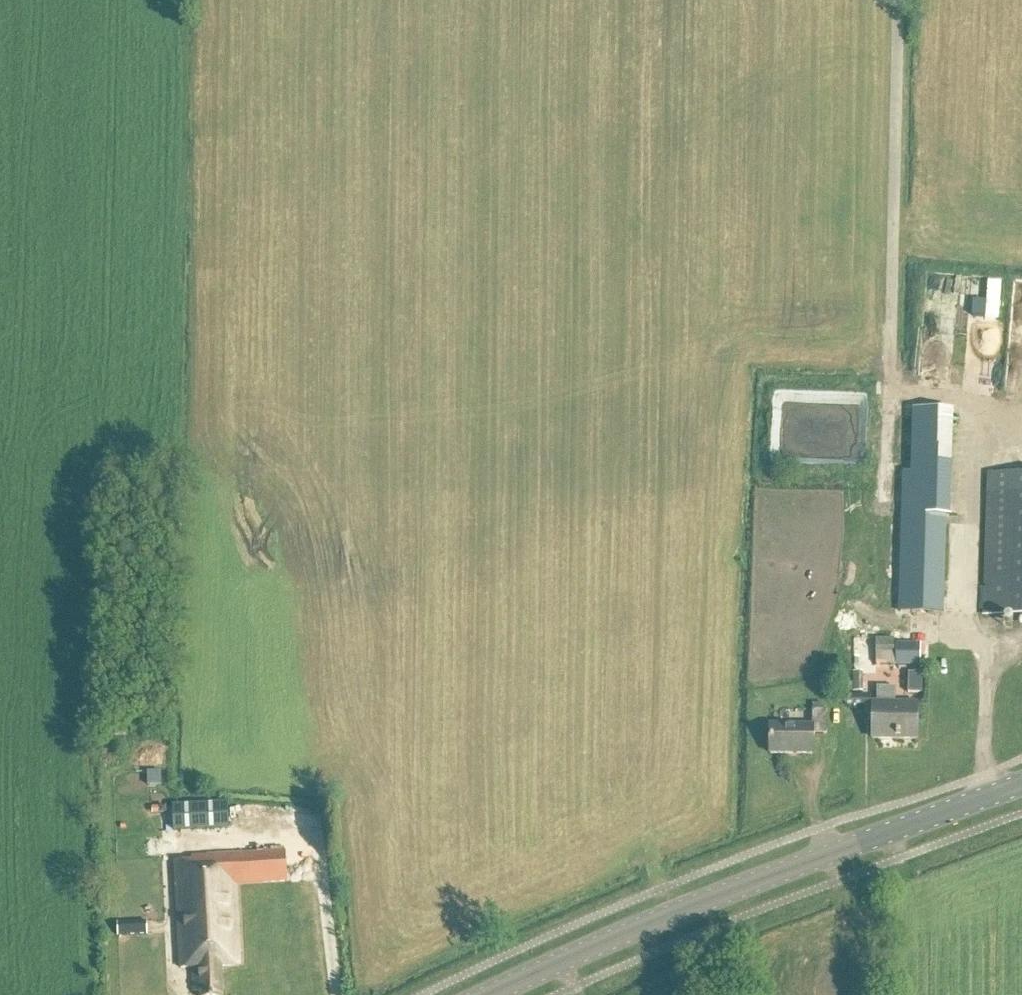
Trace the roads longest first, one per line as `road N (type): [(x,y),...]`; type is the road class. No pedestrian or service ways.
road 1 (primary): [(495,994),(747,887),(1021,786)]
road 2 (track): [(899,0),(894,390),(1021,424)]

